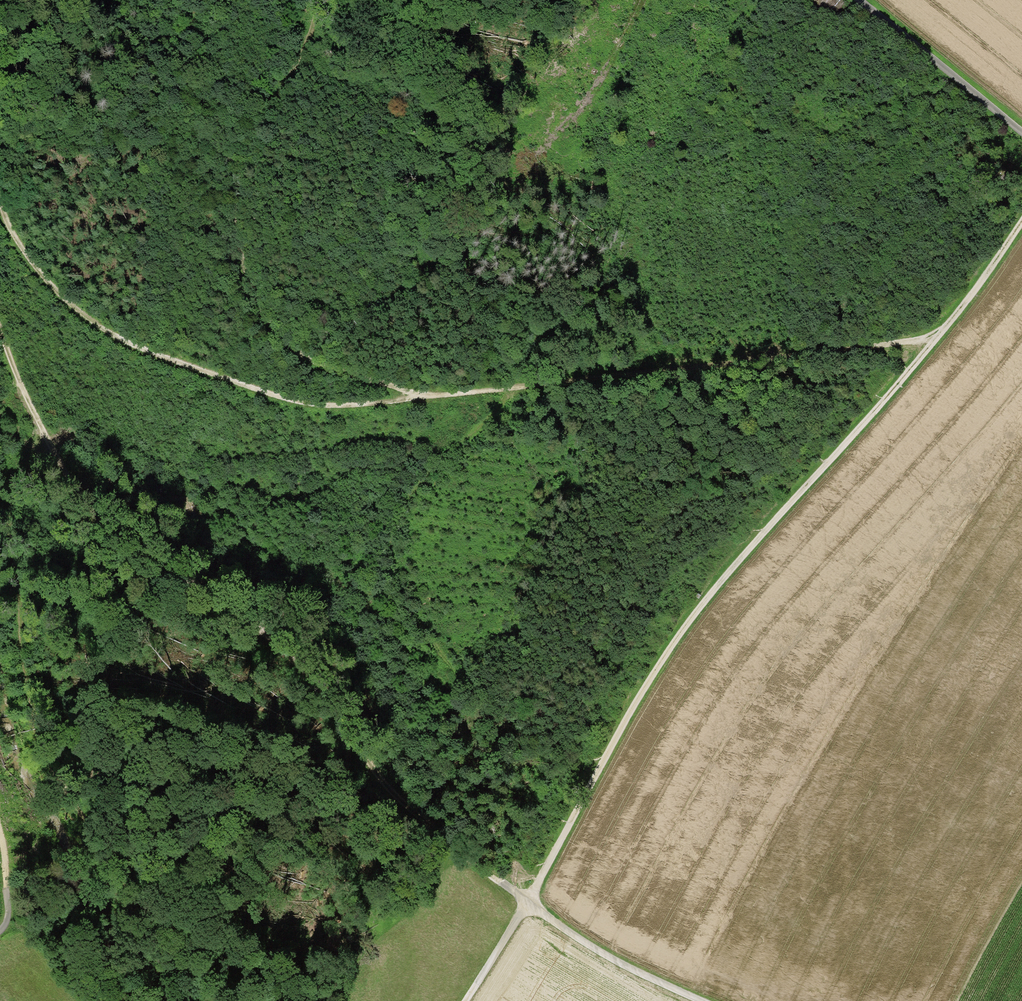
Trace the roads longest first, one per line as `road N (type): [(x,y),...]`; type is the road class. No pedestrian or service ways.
road 1 (track): [(0,205),(41,279),(82,318),(147,354),(299,403),(393,403),(934,337)]
road 2 (track): [(0,329),(45,438),(85,500),(119,534),(294,665),(354,745),(453,849),(592,950),(699,1000)]
road 3 (track): [(934,337),(743,553),(659,667),(529,908),(468,1000)]
road 4 (track): [(45,438),(15,495),(10,522),(32,700),(48,758),(172,996)]
road 5 (track): [(530,386),(444,455),(406,502),(391,555),(395,584),(466,686),(582,811)]
road 6 (track): [(318,0),(307,52),(240,181),(233,226),(238,267),(294,351),(355,378),(437,395)]
road 7 (track): [(1021,135),(856,0)]
road 8 (track): [(1021,229),(934,337)]
road 9 (track): [(68,0),(0,110)]

